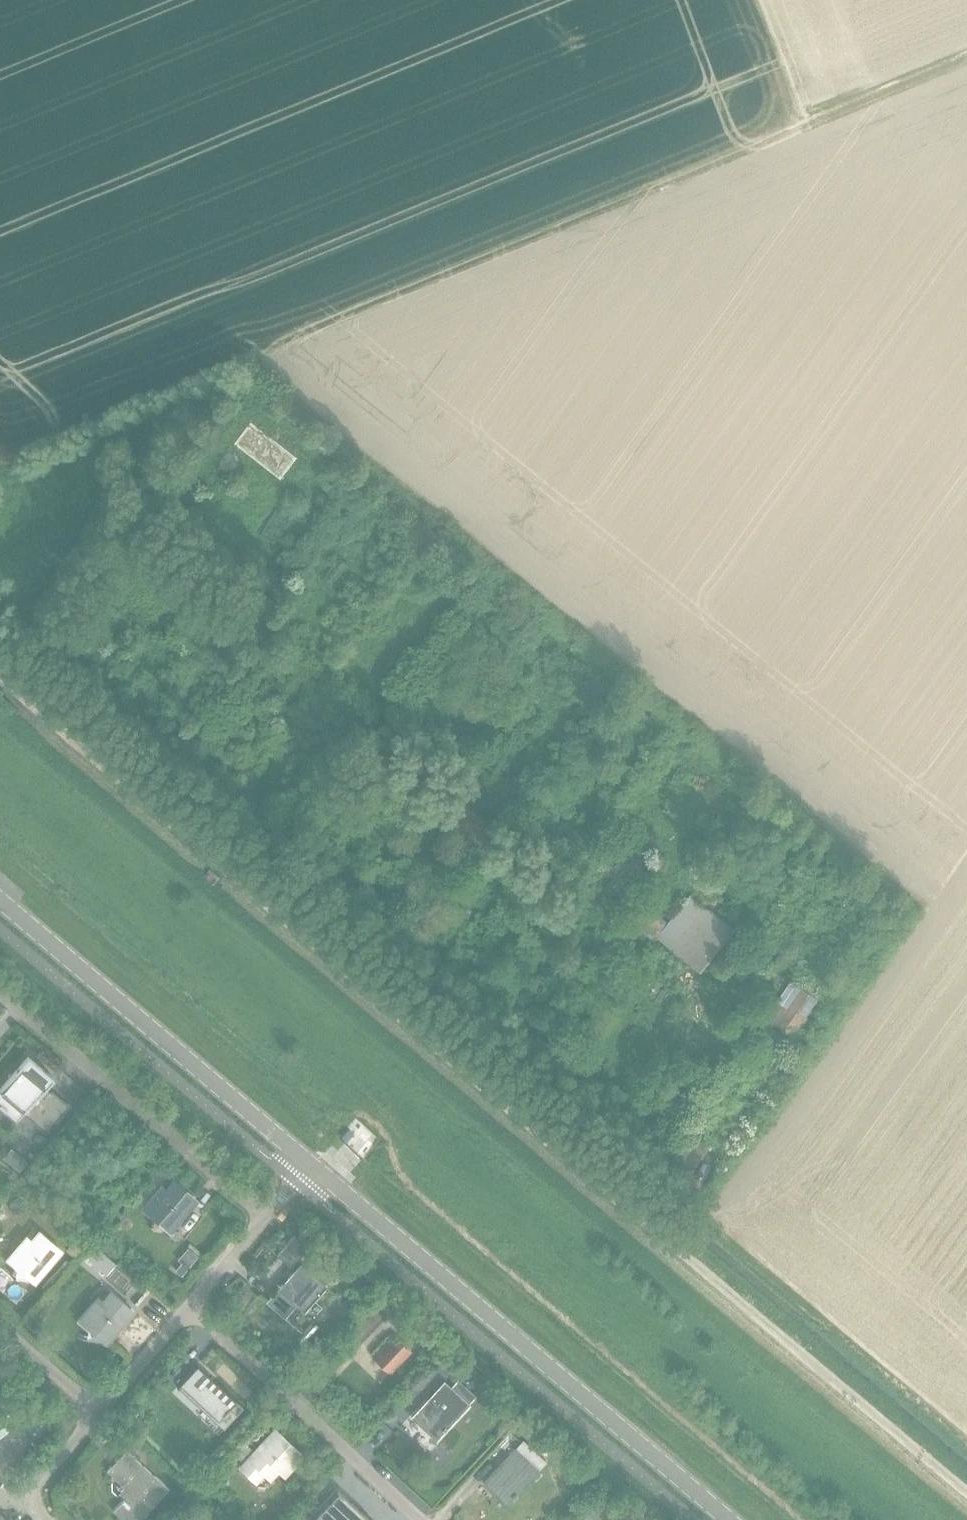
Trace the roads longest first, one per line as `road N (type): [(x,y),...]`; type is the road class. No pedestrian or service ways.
road 1 (unclassified): [(966,1490),(0,677)]
road 2 (tertiary): [(727,1519),(310,1162)]
road 3 (tertiary): [(310,1162),(0,899)]
road 4 (residential): [(0,988),(266,1217)]
road 5 (residential): [(422,1519),(189,1303)]
road 6 (residential): [(98,1412),(189,1303)]
road 7 (residential): [(43,1519),(33,1505),(36,1487),(98,1412)]
road 8 (residential): [(98,1412),(0,1329)]

